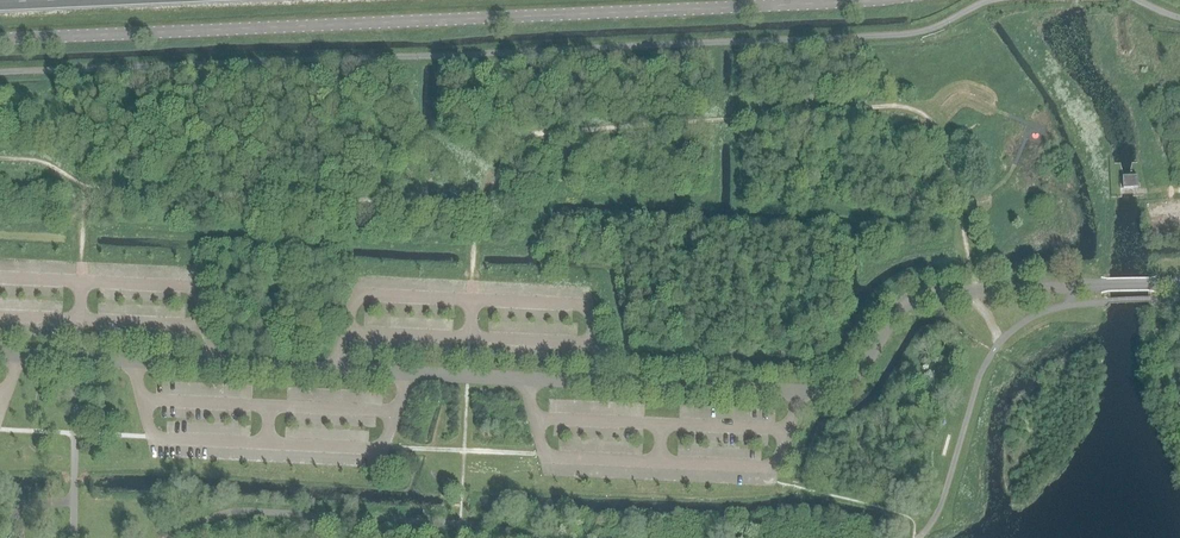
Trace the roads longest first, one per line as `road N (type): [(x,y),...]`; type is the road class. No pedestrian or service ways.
road 1 (unclassified): [(0,39),(878,0)]
road 2 (unclassified): [(919,297),(1179,284)]

